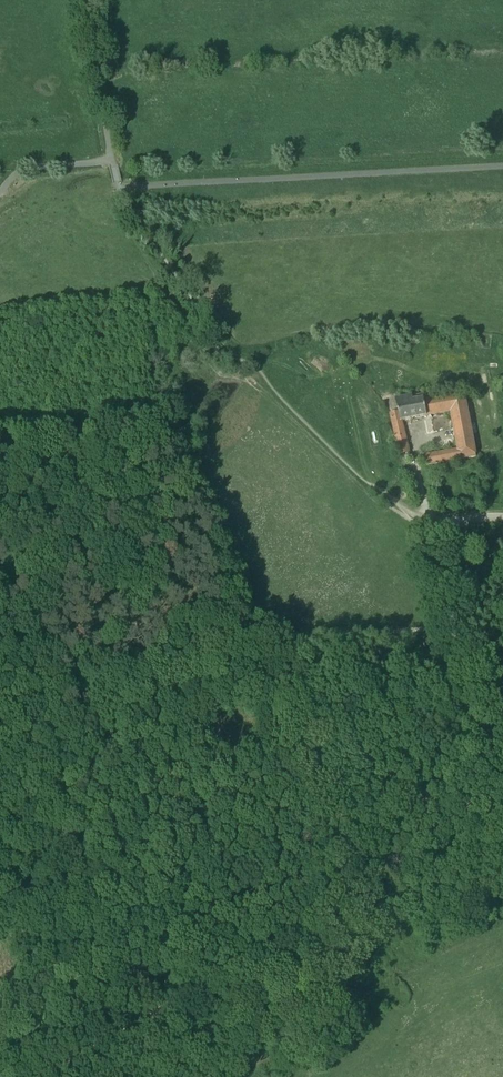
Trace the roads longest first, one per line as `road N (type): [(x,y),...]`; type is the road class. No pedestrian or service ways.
road 1 (track): [(457,627),(266,636),(0,745)]
road 2 (track): [(502,166),(121,187)]
road 3 (track): [(85,0),(110,161)]
road 4 (track): [(502,831),(467,703)]

